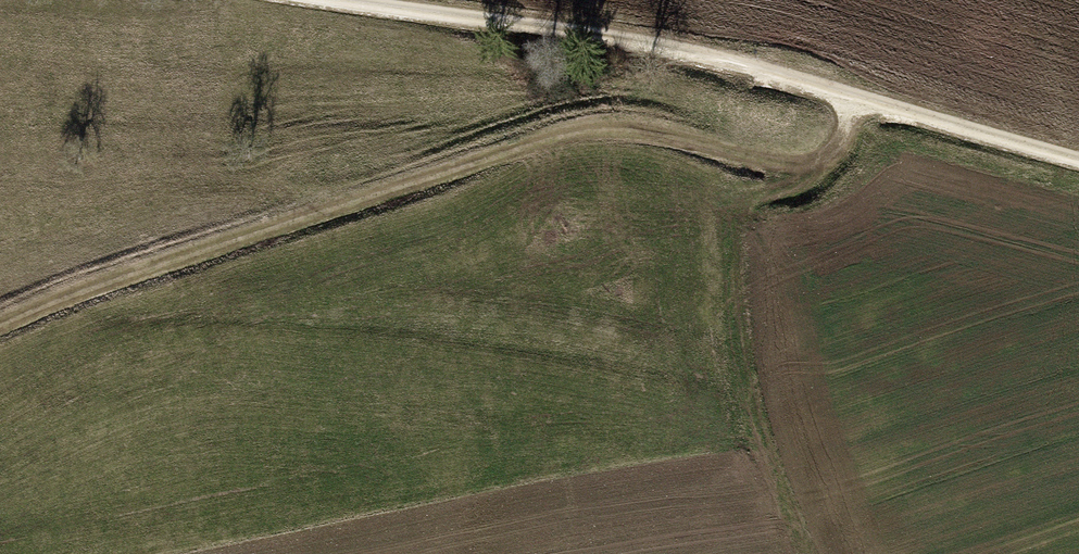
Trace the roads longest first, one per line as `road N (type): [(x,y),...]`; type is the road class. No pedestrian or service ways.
road 1 (track): [(0,323),(562,130),(620,124),(801,161),(827,152),(852,97)]
road 2 (track): [(1078,160),(665,50),(337,0)]

